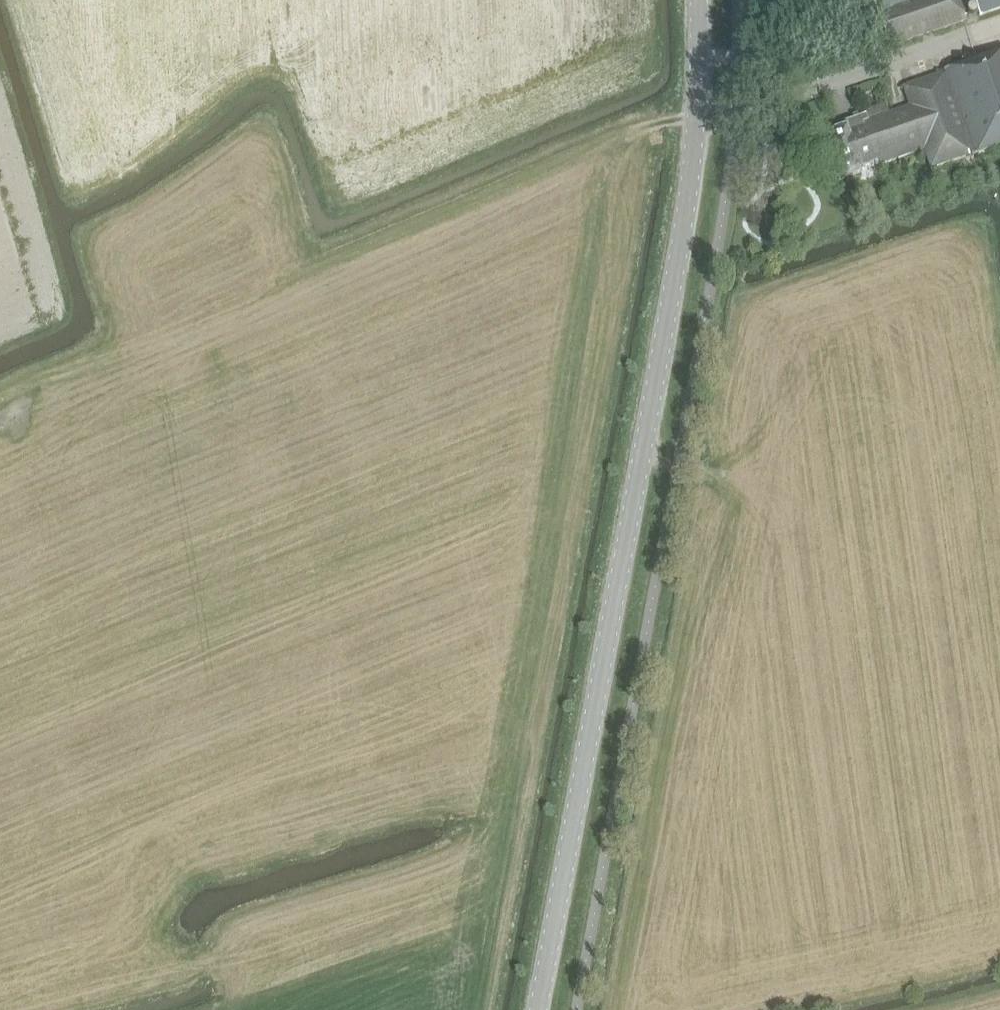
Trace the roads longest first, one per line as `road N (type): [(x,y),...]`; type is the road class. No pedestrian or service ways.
road 1 (secondary): [(538,1009),(685,214),(699,0)]

